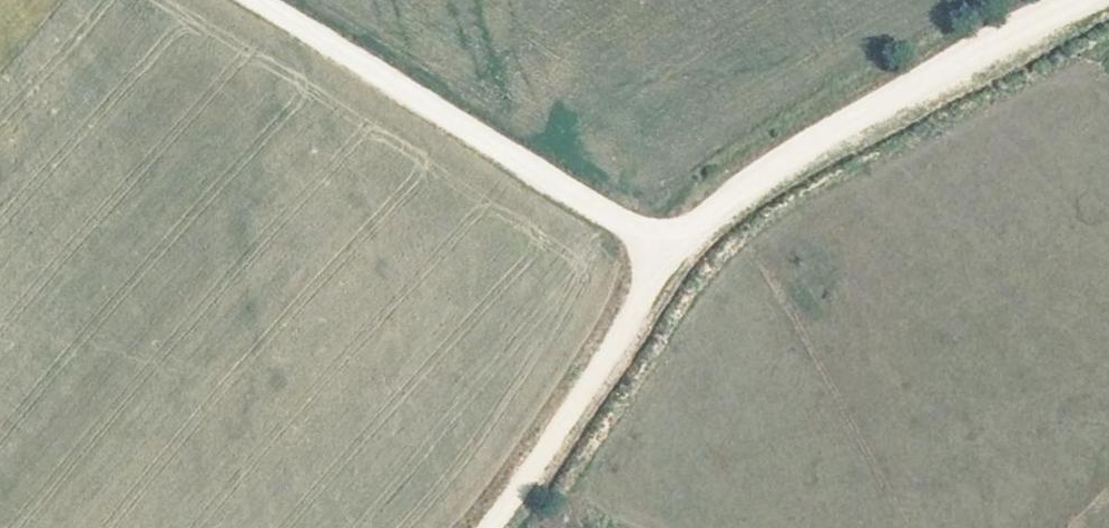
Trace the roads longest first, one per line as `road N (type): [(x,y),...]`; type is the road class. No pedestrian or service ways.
road 1 (track): [(670,252),(768,175),(1088,0)]
road 2 (track): [(258,0),(670,252)]
road 3 (track): [(486,527),(670,252)]

